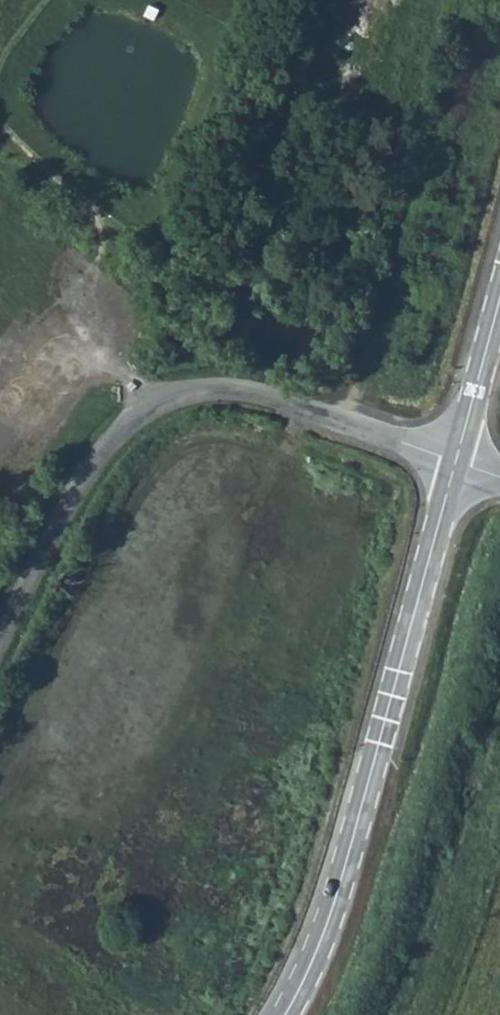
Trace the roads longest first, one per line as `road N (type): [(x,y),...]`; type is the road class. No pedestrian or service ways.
road 1 (unclassified): [(456,462),(255,398),(202,393),(164,401),(119,425),(89,468),(0,643)]
road 2 (tertiary): [(289,1014),(329,916),(456,462)]
road 3 (tertiary): [(456,462),(499,303)]

